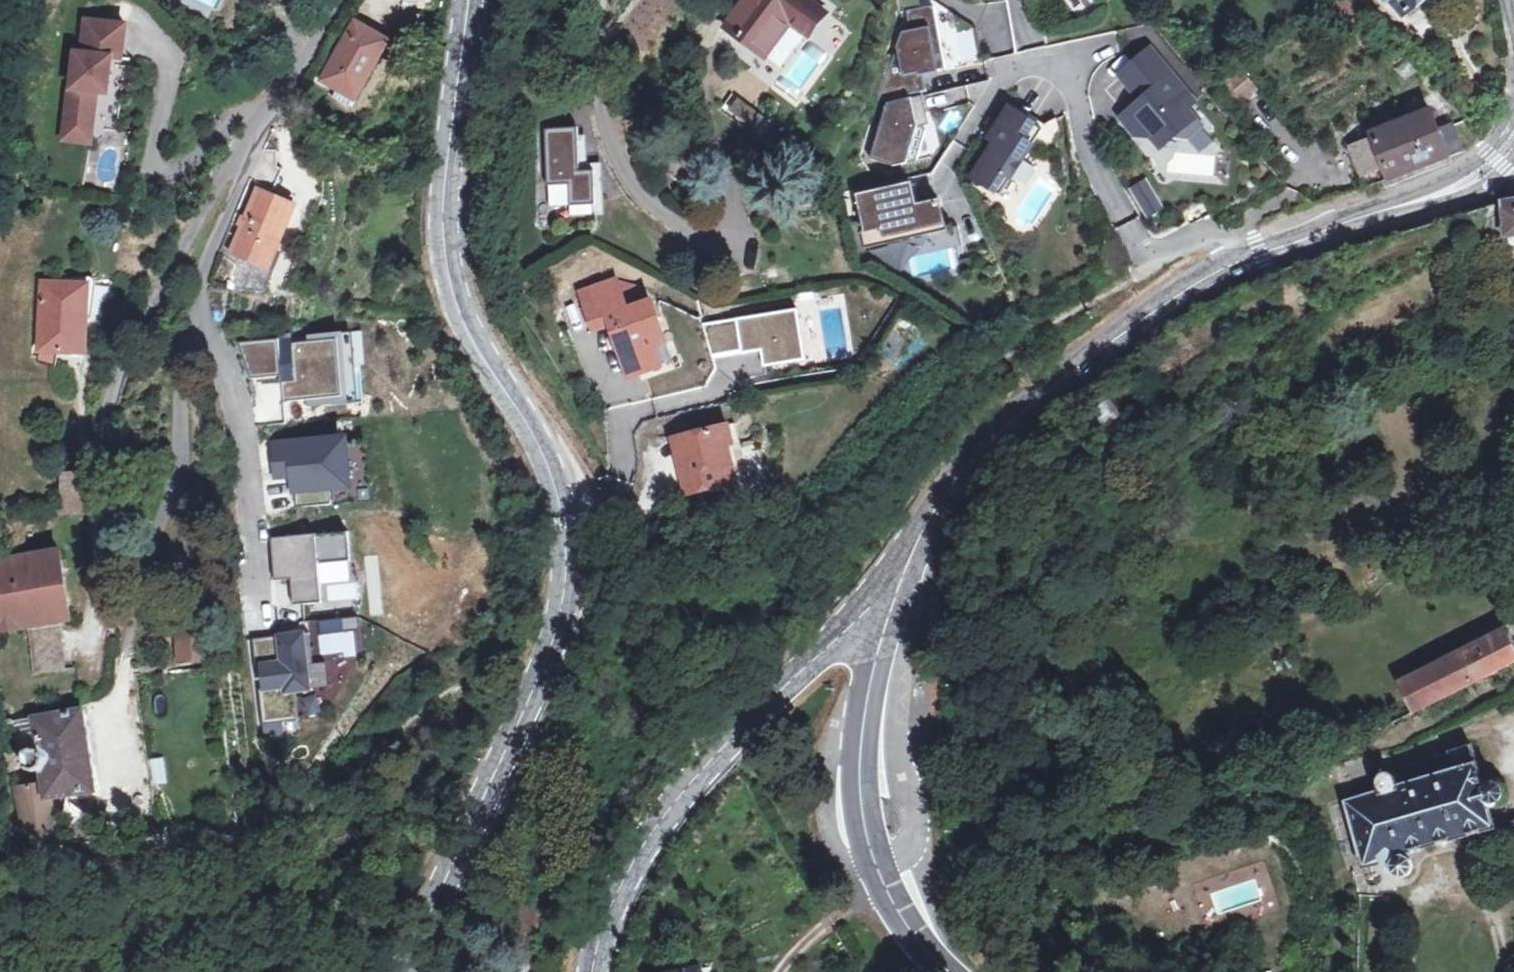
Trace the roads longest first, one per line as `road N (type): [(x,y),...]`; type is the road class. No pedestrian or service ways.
road 1 (secondary): [(908,568),(935,510),(983,449),(1135,326),(1233,267),(1435,195),(1496,160)]
road 2 (secondary): [(470,0),(448,156),(446,245),(461,310),(541,452),(561,527),(562,600),(528,703)]
road 3 (track): [(1161,255),(1141,277),(937,406),(852,495),(747,537),(618,572),(564,566)]
road 4 (residential): [(528,703),(407,806),(279,897),(0,955)]
road 5 (secondary): [(595,971),(615,907),(673,807),(908,568)]
road 6 (residential): [(260,129),(202,281),(200,311),(234,385),(254,584)]
road 7 (secondary): [(951,971),(916,937),(866,840),(857,792),(875,657),(908,568)]
road 8 (residential): [(98,460),(122,365),(260,129)]
road 9 (secondary): [(528,703),(402,971)]
road 10 (residential): [(260,129),(341,0)]

